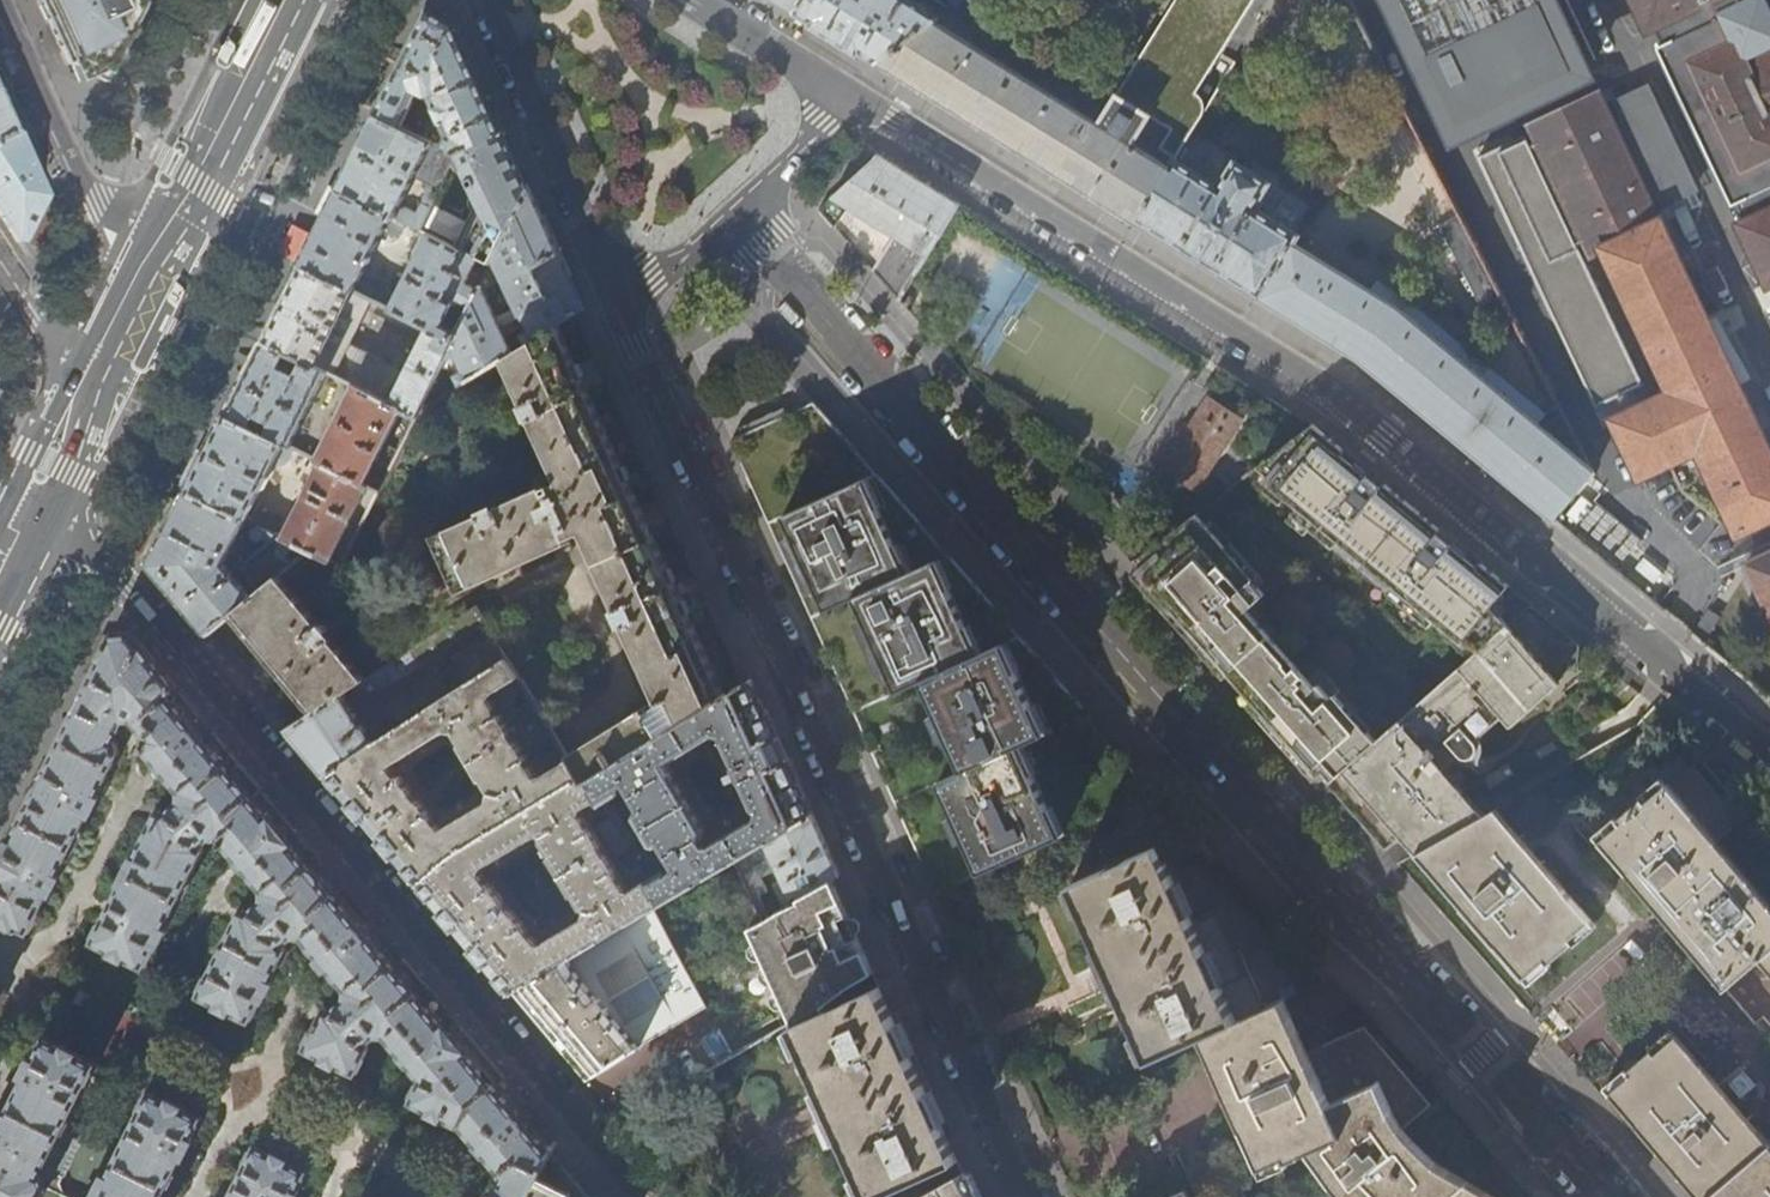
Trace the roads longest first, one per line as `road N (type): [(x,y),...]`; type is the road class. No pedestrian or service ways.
road 1 (residential): [(734,219),(1609,1196)]
road 2 (residential): [(1769,749),(1360,409),(846,94)]
road 3 (residential): [(611,286),(1027,1196)]
road 4 (residential): [(641,1196),(141,599),(87,551),(45,488)]
road 5 (primary): [(140,300),(290,0)]
road 6 (residential): [(140,300),(0,0)]
road 7 (residential): [(487,0),(611,286)]
road 8 (residential): [(846,94),(691,0)]
road 9 (residential): [(734,219),(846,94)]
road 10 (residential): [(0,262),(90,398)]
road 11 (residential): [(611,286),(656,279),(734,219)]

